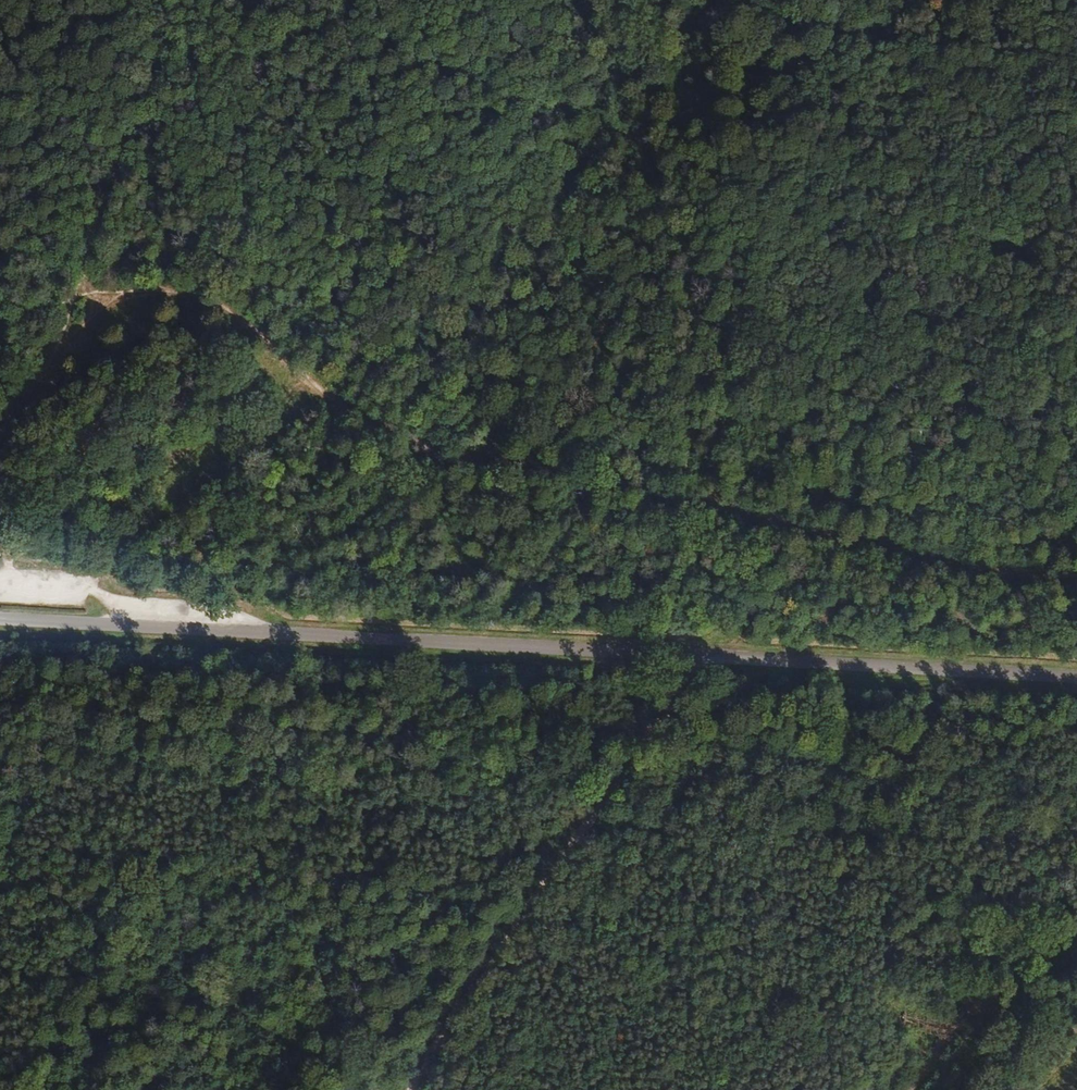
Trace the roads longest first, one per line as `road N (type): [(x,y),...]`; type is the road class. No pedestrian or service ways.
road 1 (unclassified): [(1076,679),(0,621)]
road 2 (track): [(750,661),(417,1089)]

